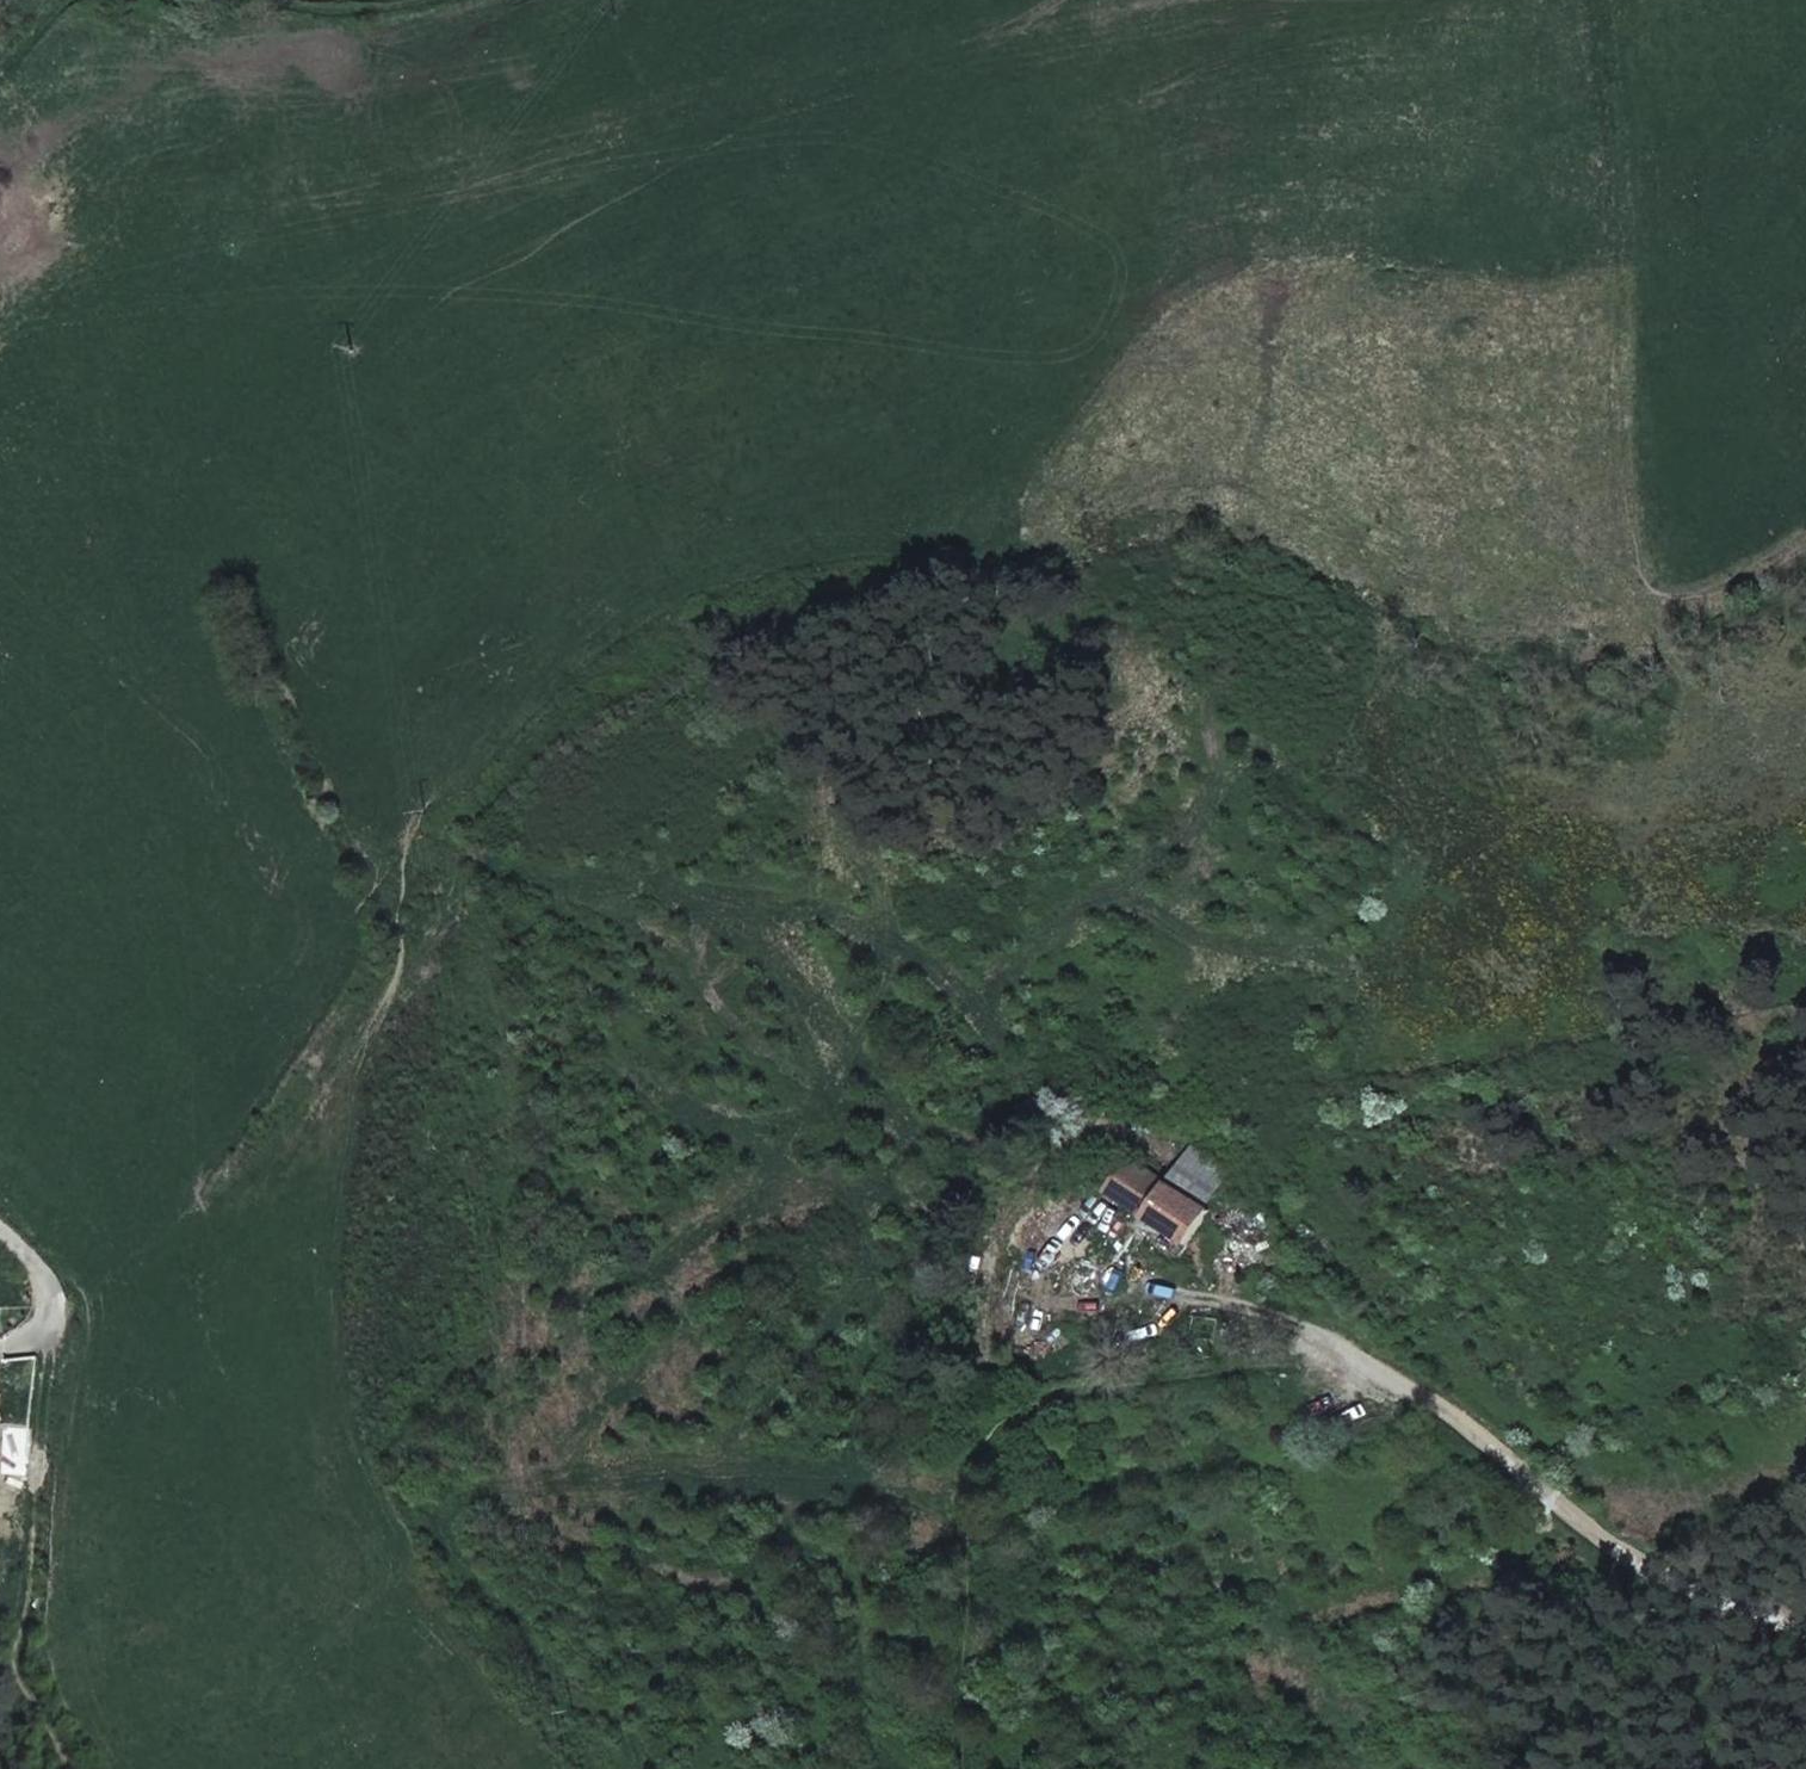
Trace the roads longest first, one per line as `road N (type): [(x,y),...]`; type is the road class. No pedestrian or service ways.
road 1 (unclassified): [(1805,1631),(1695,1598),(1305,1326),(1183,1296),(1148,1275)]
road 2 (track): [(0,1236),(19,1255),(52,1354),(0,1359)]

